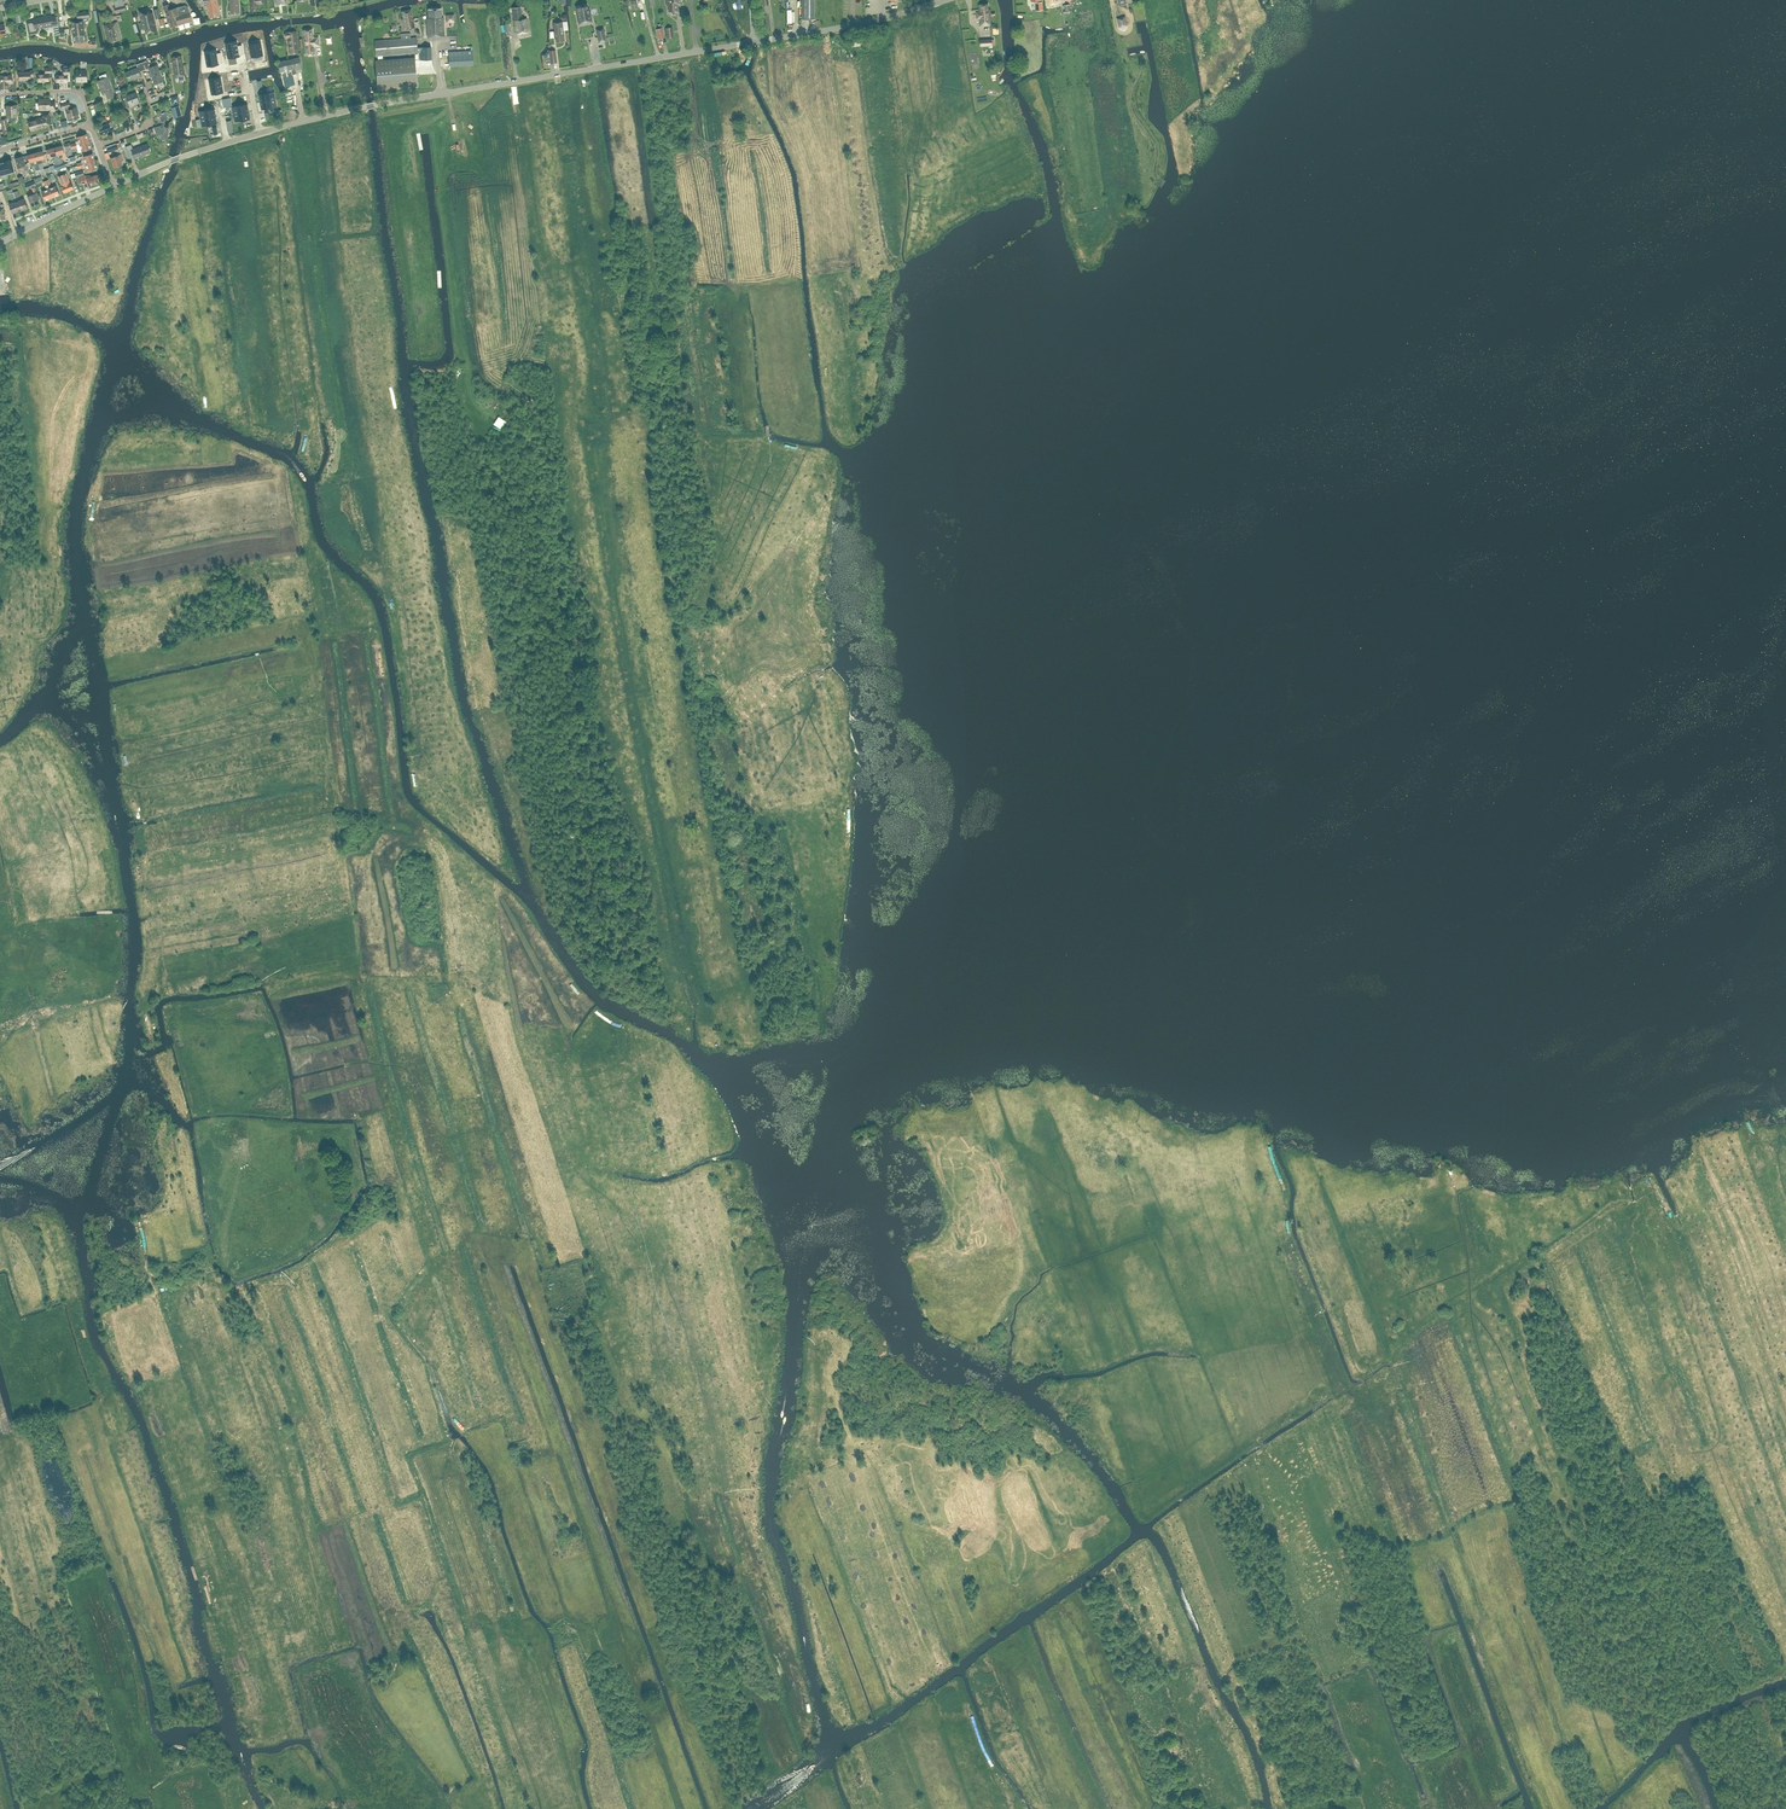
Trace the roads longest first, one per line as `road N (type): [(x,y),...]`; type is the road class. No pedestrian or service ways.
road 1 (tertiary): [(264,132),(373,105),(756,42)]
road 2 (tertiary): [(756,42),(945,0)]
road 3 (tertiary): [(0,242),(114,186)]
road 4 (tertiary): [(114,186),(228,142)]

